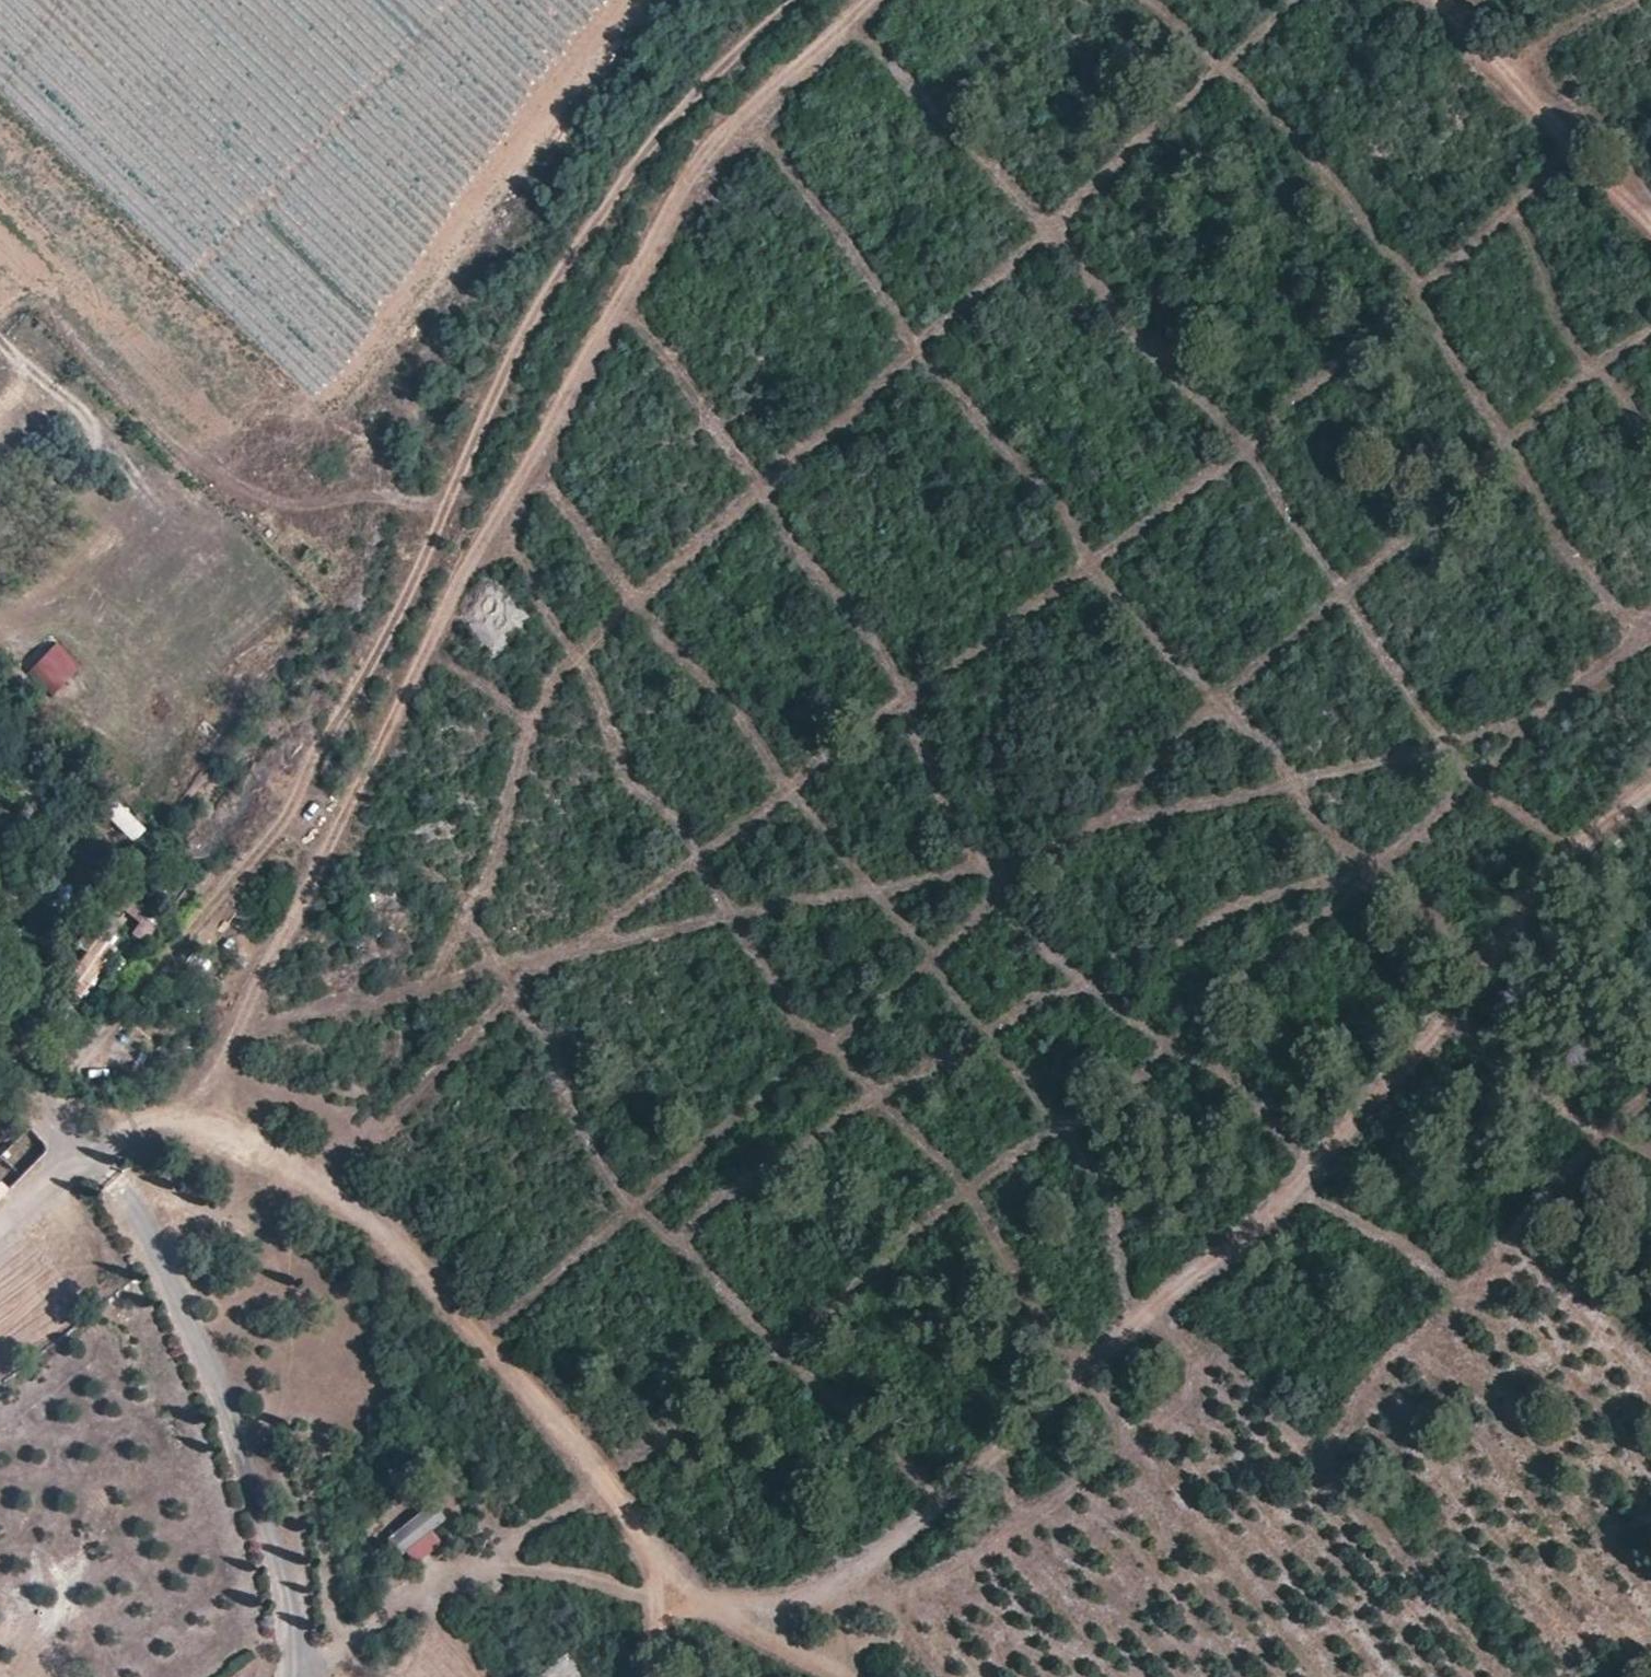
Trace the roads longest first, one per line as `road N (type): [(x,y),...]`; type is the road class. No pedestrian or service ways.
road 1 (track): [(868,0),(730,124),(702,167),(180,1111),(90,1150)]
road 2 (track): [(180,1111),(268,1155),(387,1234),(501,1350),(700,1594),(854,1676)]
road 3 (track): [(1650,215),(1439,0)]

